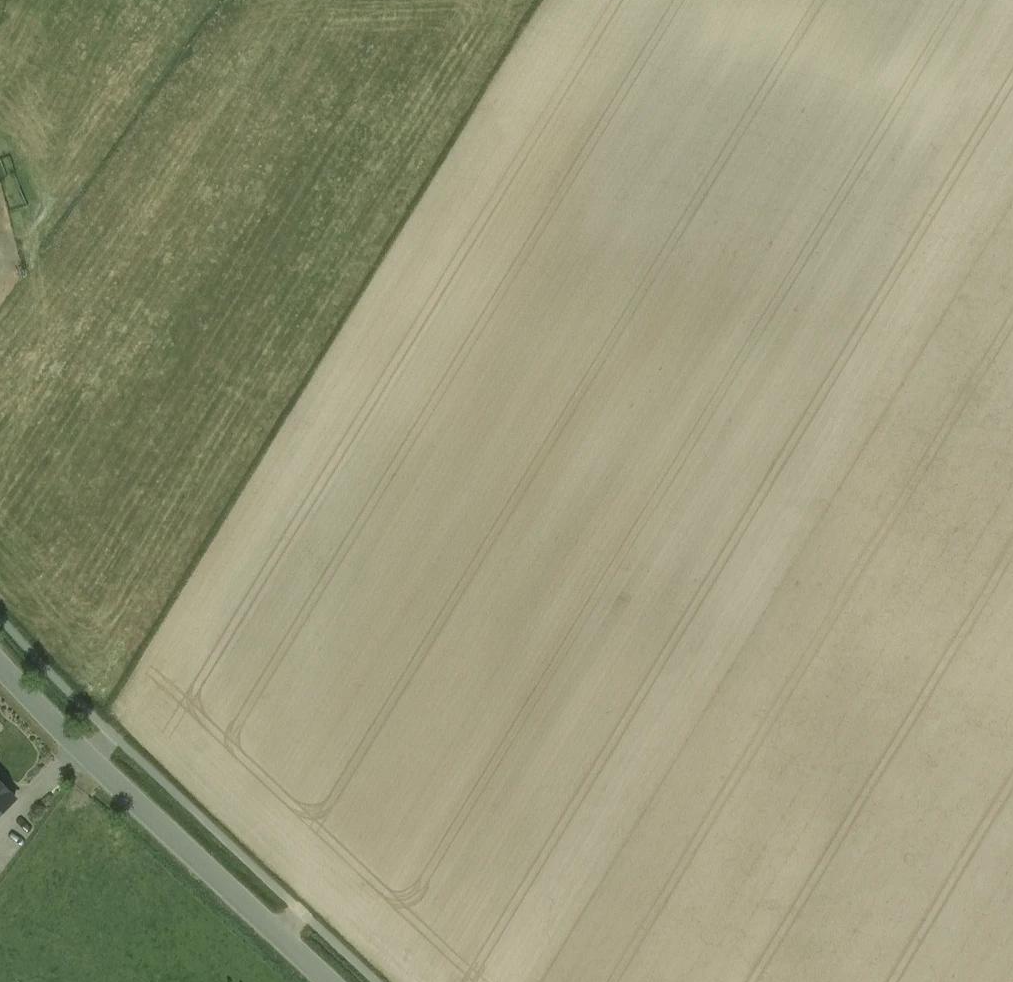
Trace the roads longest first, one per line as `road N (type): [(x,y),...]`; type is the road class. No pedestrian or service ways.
road 1 (unclassified): [(0,664),(123,794),(328,981)]

